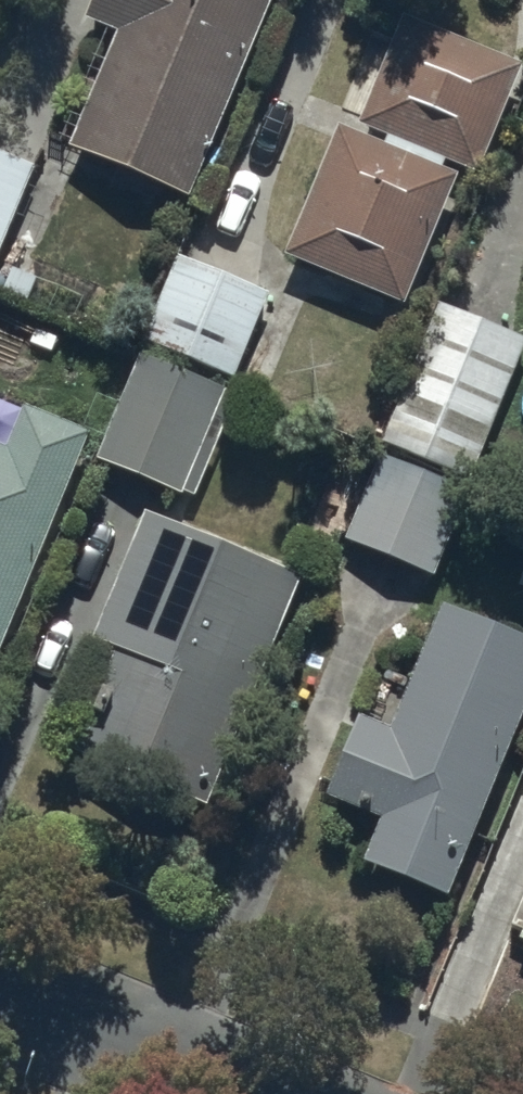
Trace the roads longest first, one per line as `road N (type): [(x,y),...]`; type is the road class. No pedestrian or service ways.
road 1 (residential): [(0,997),(234,1093)]

